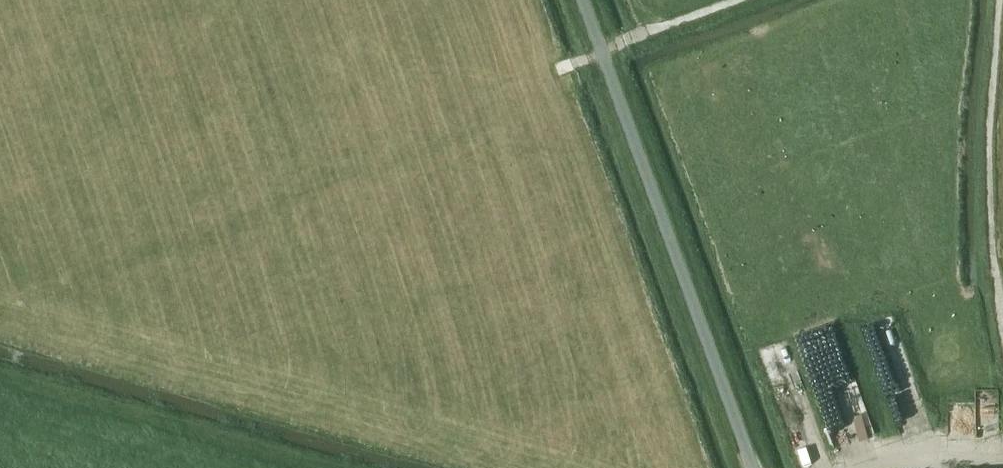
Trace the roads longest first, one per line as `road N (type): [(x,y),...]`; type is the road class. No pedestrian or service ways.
road 1 (unclassified): [(751,467),(581,0)]

